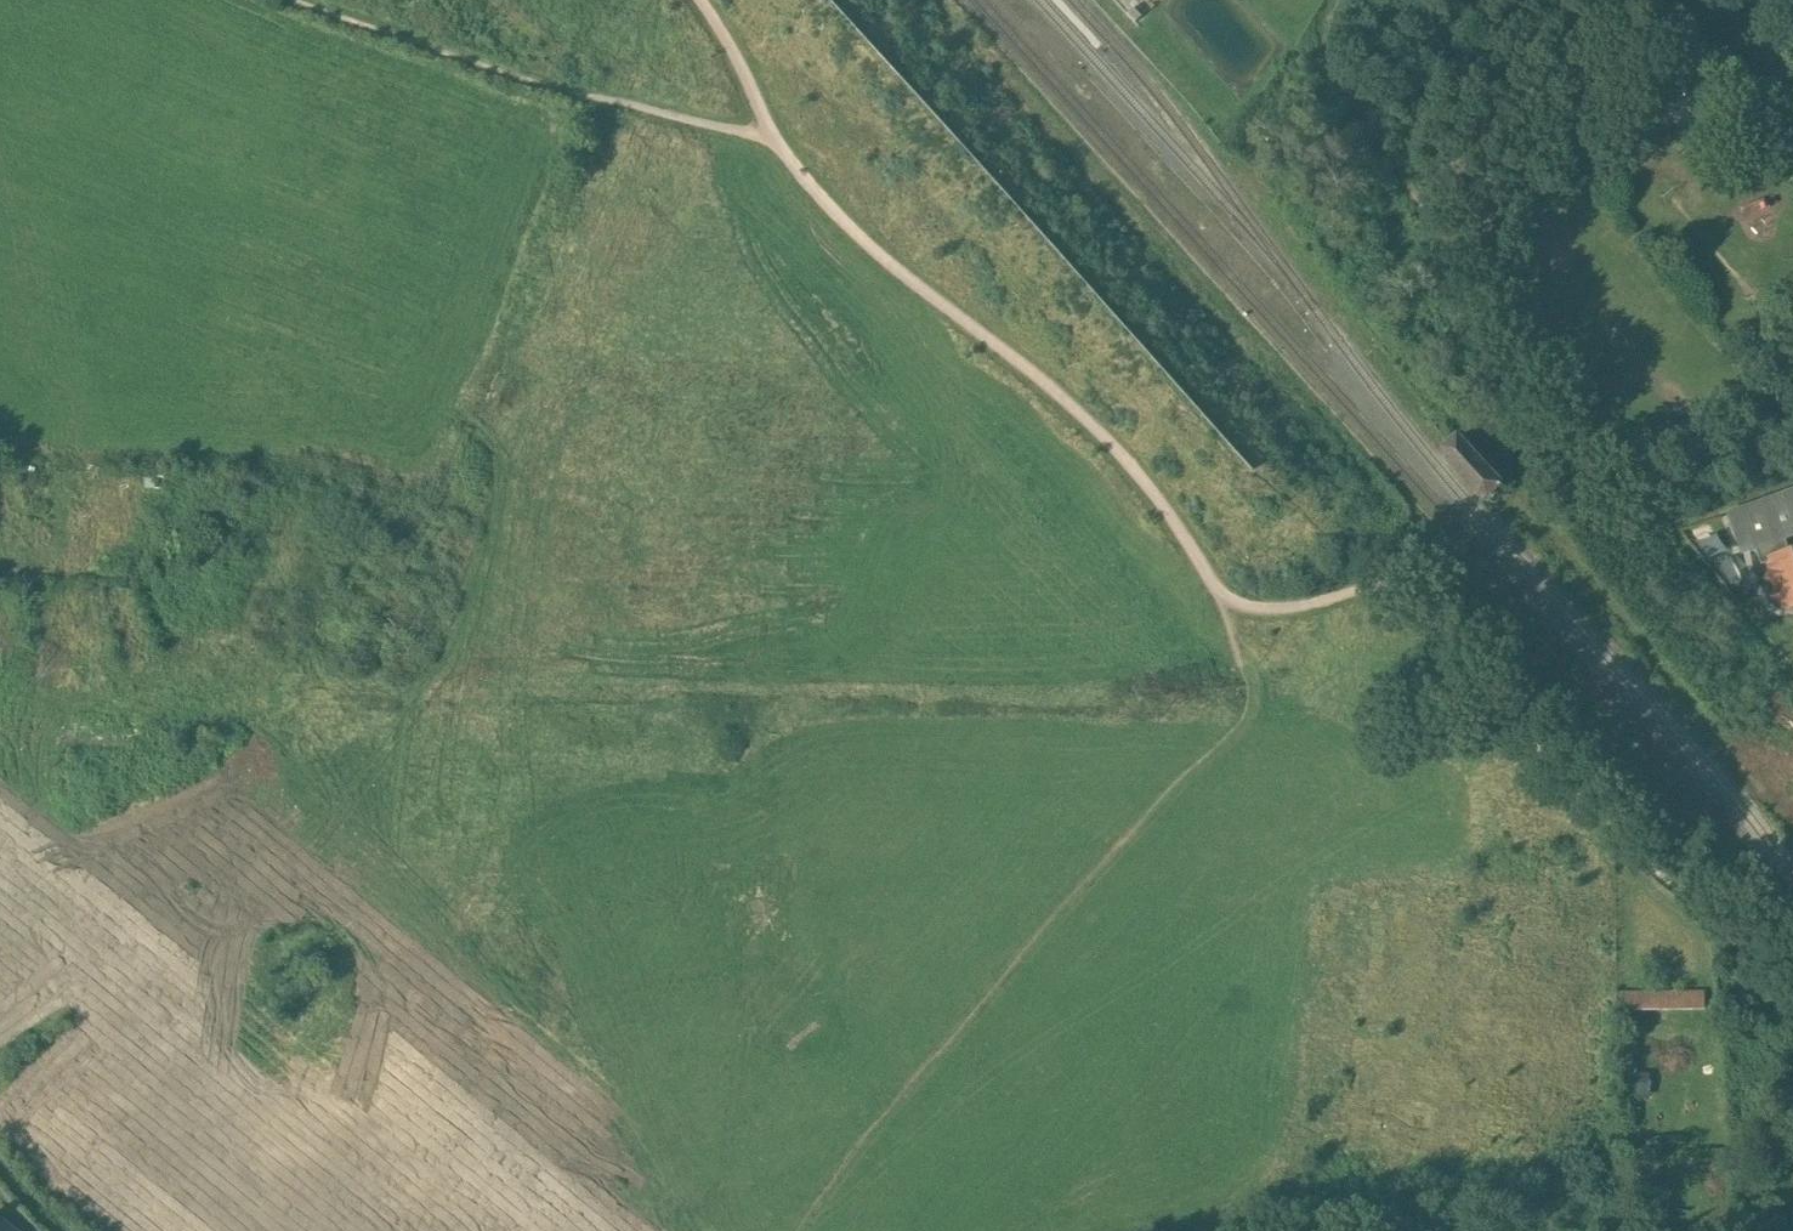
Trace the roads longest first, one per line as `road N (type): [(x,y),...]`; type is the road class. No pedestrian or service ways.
road 1 (track): [(1792,818),(1528,501)]

